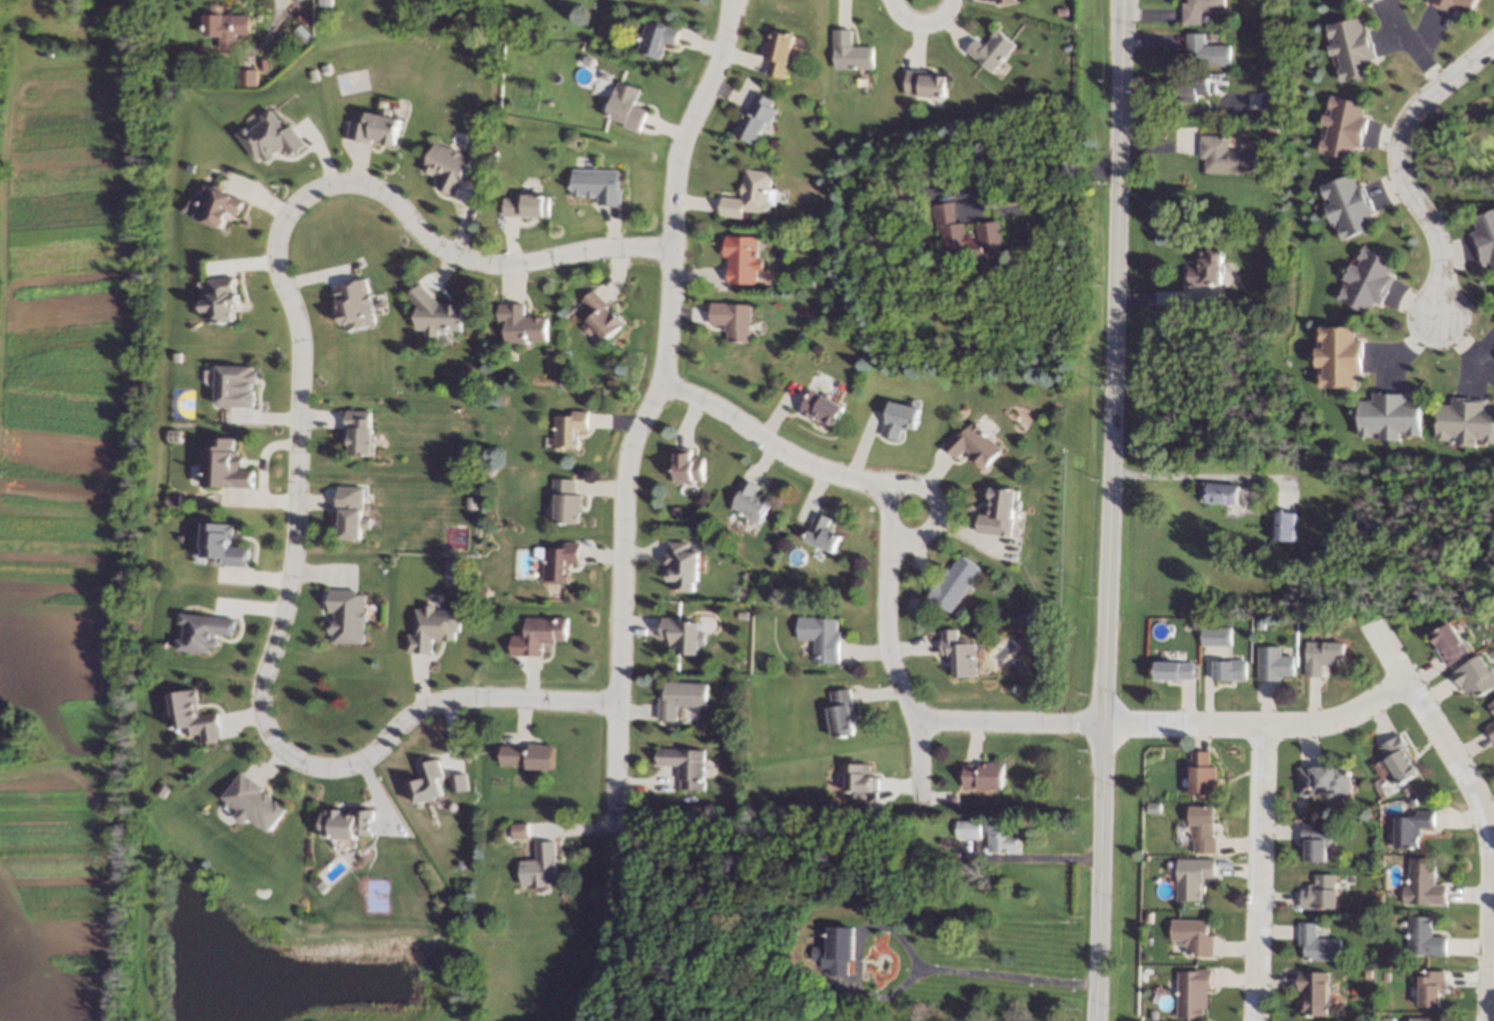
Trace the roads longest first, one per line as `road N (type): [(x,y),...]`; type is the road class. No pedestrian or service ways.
road 1 (tertiary): [(1121,0),(1090,1020)]
road 2 (residential): [(729,26),(680,149),(667,348),(626,464),(613,827)]
road 3 (residential): [(658,380),(718,407),(805,464),(884,491),(886,635),(916,721),(919,807)]
road 4 (residential): [(314,191),(286,217),(277,255),(301,365),(293,556),(264,683),(267,729)]
road 5 (residential): [(1379,633),(1483,803),(1487,1020)]
road 6 (residential): [(267,729),(290,755),(327,769),(364,760),(409,716),(445,698),(618,702)]
road 7 (residential): [(672,246),(475,261),(428,240),(375,188),(342,182),(314,191)]
road 8 (residential): [(1493,42),(1413,118),(1400,153),(1435,232),(1446,293),(1437,321)]
road 9 (residential): [(1100,721),(1266,726),(1416,689)]
road 10 (residential): [(1266,726),(1257,1020)]
road 11 (residential): [(916,721),(1100,721)]
road 12 (residential): [(888,545),(917,540),(938,509),(919,484),(884,491)]

